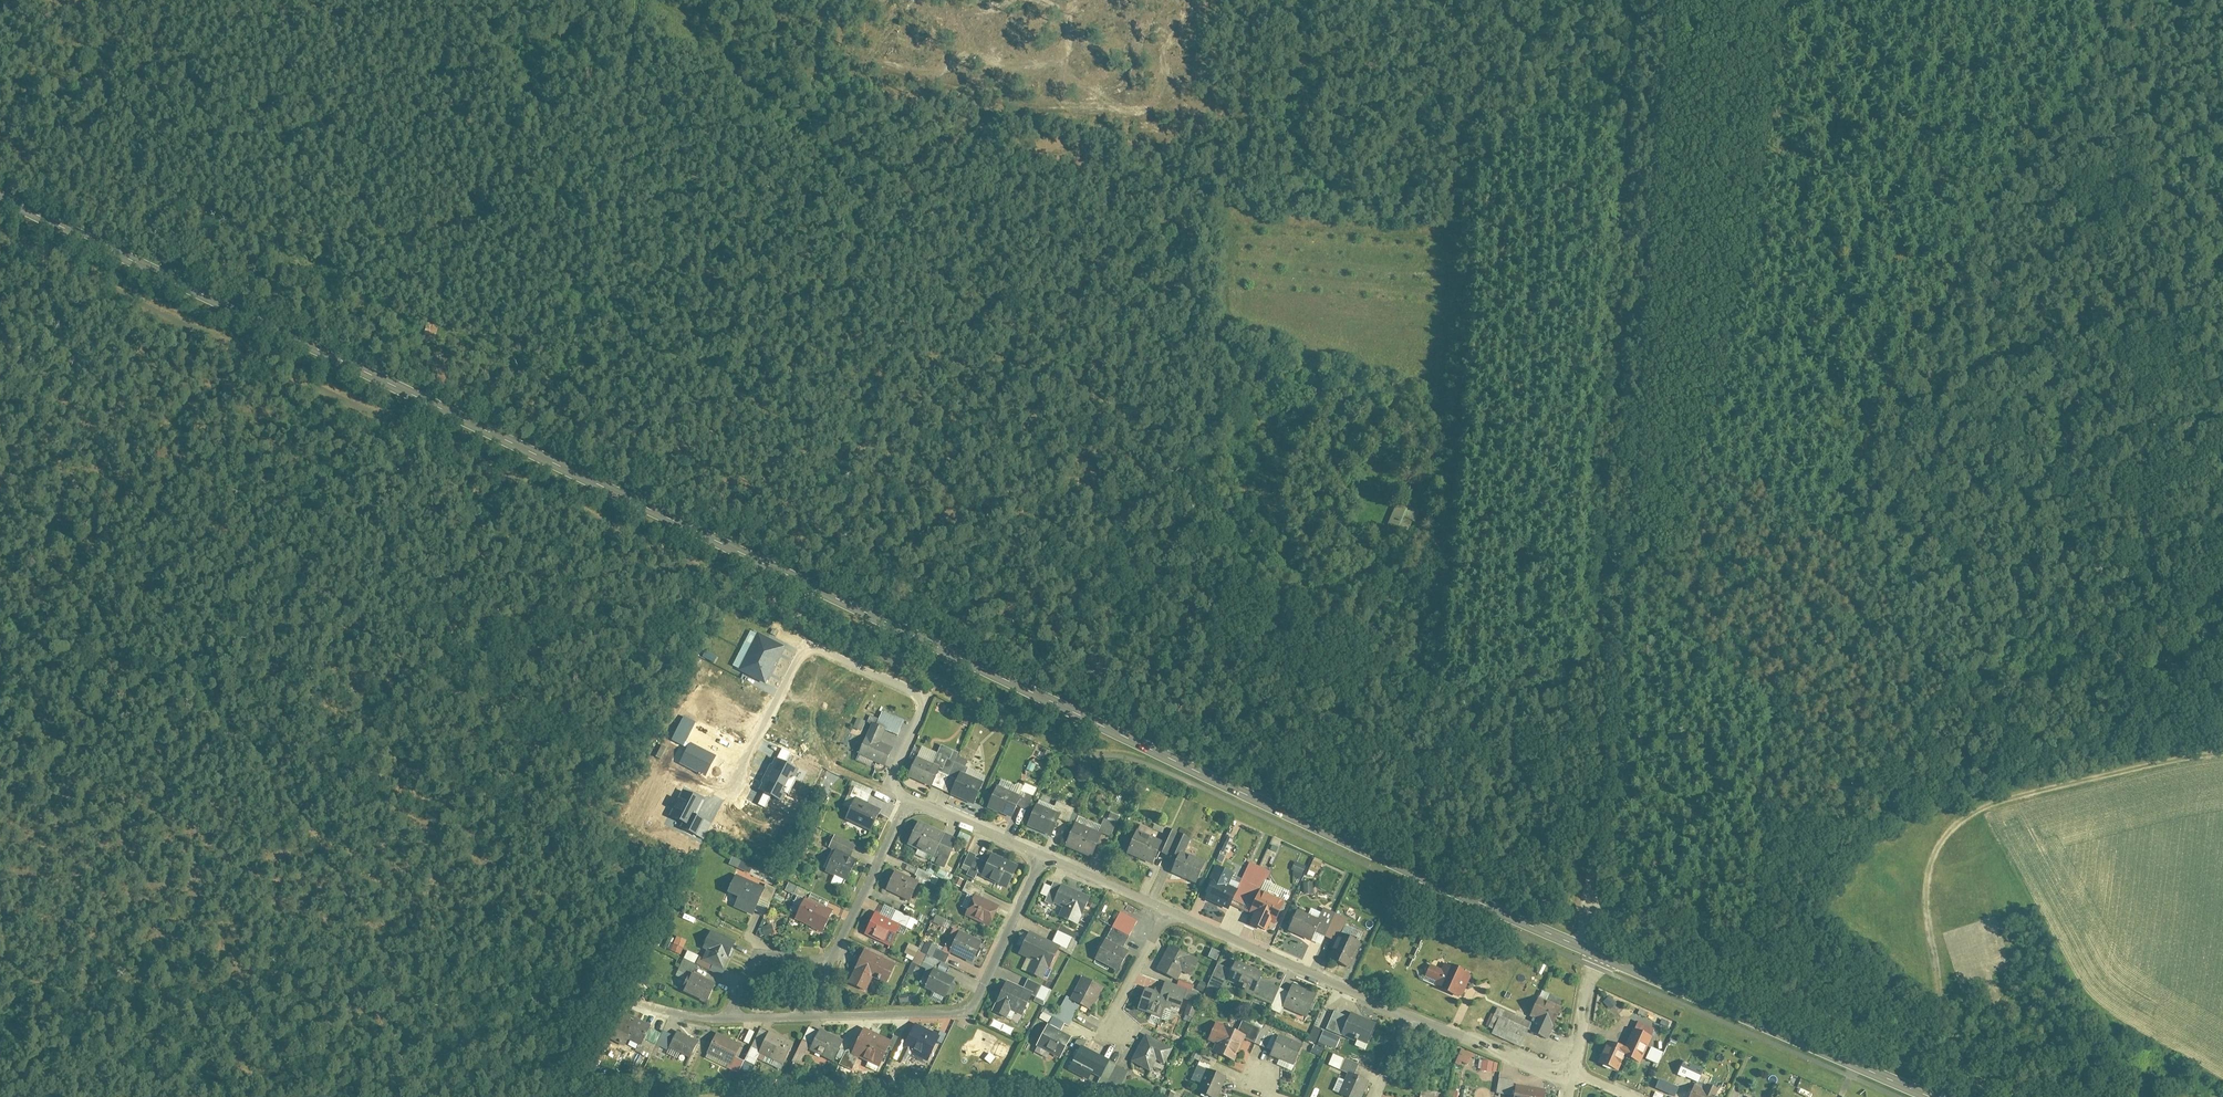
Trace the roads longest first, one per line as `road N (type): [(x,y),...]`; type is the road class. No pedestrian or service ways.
road 1 (secondary): [(1598,953),(0,197)]
road 2 (track): [(1584,920),(1567,909),(1427,621),(1446,520),(1466,0)]
road 3 (track): [(1591,865),(1636,0)]
road 4 (track): [(1969,1080),(1928,906),(1927,881),(1948,829),(1988,803),(2024,793),(2222,752)]
road 5 (residential): [(911,799),(895,781),(926,696),(809,648),(729,790)]
road 6 (secondary): [(1930,1096),(1598,953)]
road 7 (residential): [(1044,858),(978,1001),(966,1010),(810,1016)]
road 8 (residential): [(1413,1018),(1168,912)]
road 9 (track): [(2222,229),(2149,118),(2099,0)]
road 10 (residential): [(1575,1072),(1532,1066),(1413,1018)]
road 11 (residential): [(911,799),(836,953)]
road 12 (residential): [(836,953),(755,951),(729,1013)]
road 13 (residential): [(1044,858),(911,799)]
road 14 (residential): [(1168,912),(1044,858)]
road 15 (residential): [(1168,912),(1108,1029)]

